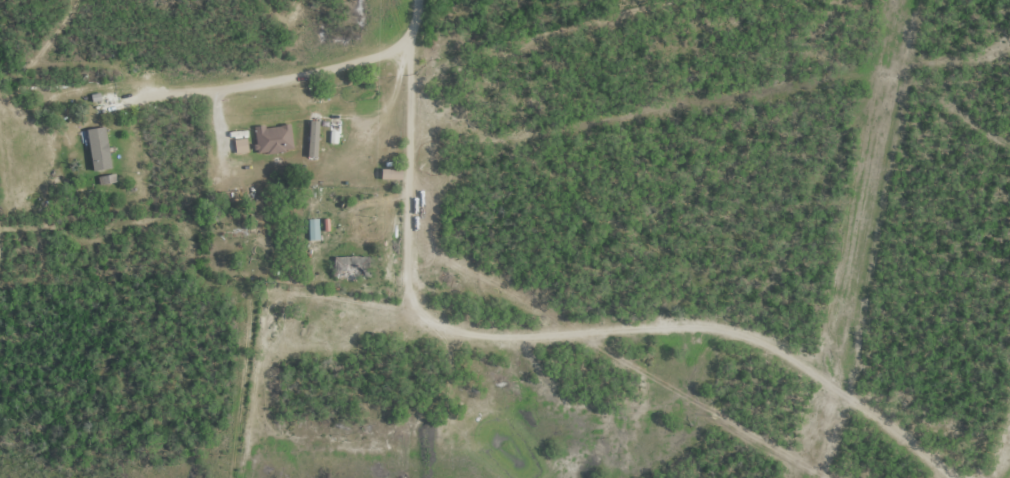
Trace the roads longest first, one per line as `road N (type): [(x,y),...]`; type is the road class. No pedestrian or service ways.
road 1 (track): [(950,477),(815,370),(744,335),(685,326),(486,333),(413,312),(404,278),(407,39)]

